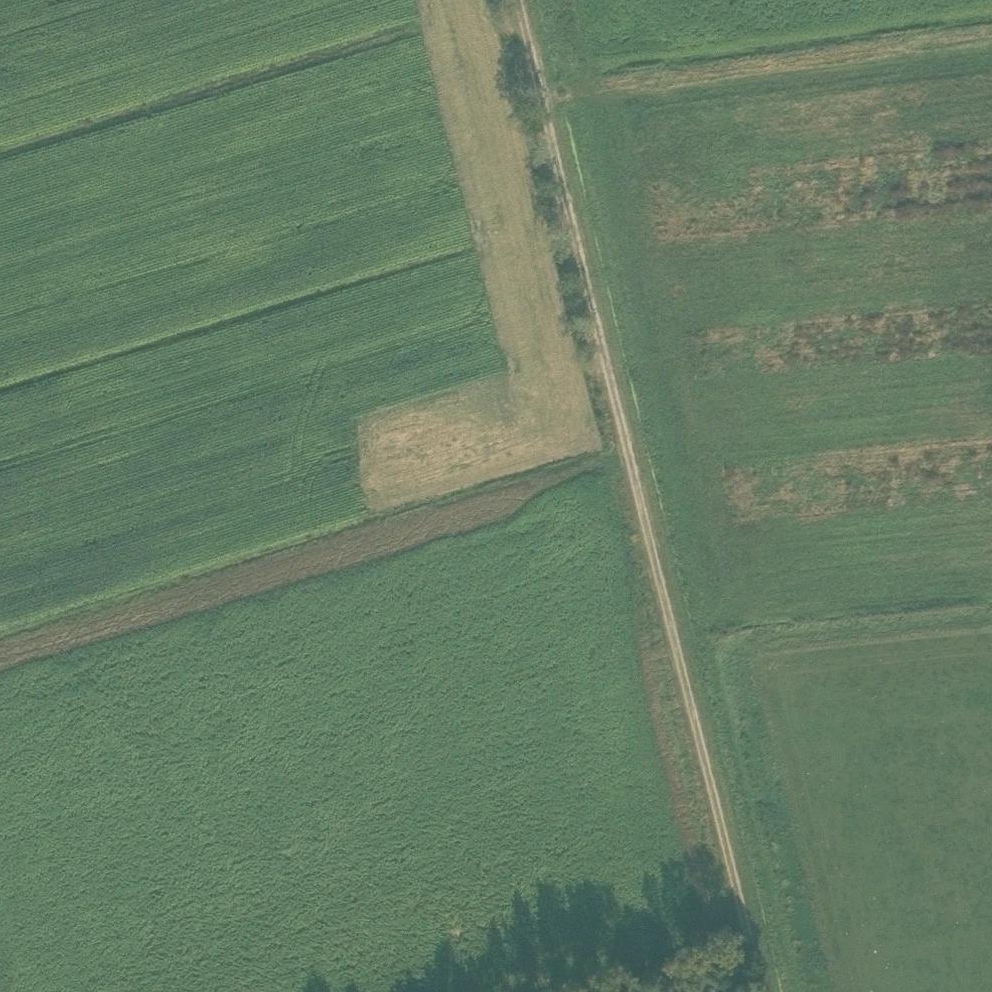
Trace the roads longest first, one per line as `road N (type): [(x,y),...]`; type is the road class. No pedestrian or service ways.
road 1 (track): [(514,0),(761,991)]
road 2 (track): [(991,38),(539,99)]

